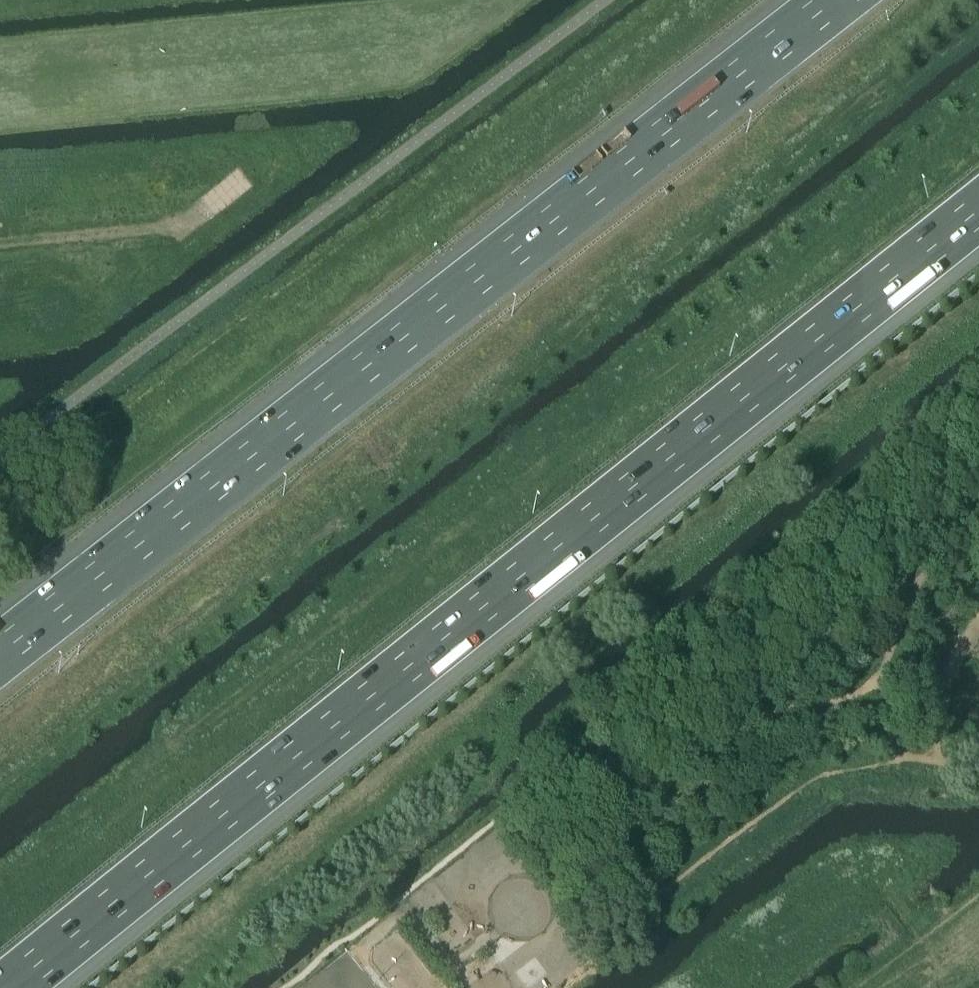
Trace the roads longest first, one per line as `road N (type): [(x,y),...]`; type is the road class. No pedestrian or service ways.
road 1 (motorway): [(8,987),(978,210)]
road 2 (motorway): [(835,0),(0,653)]

